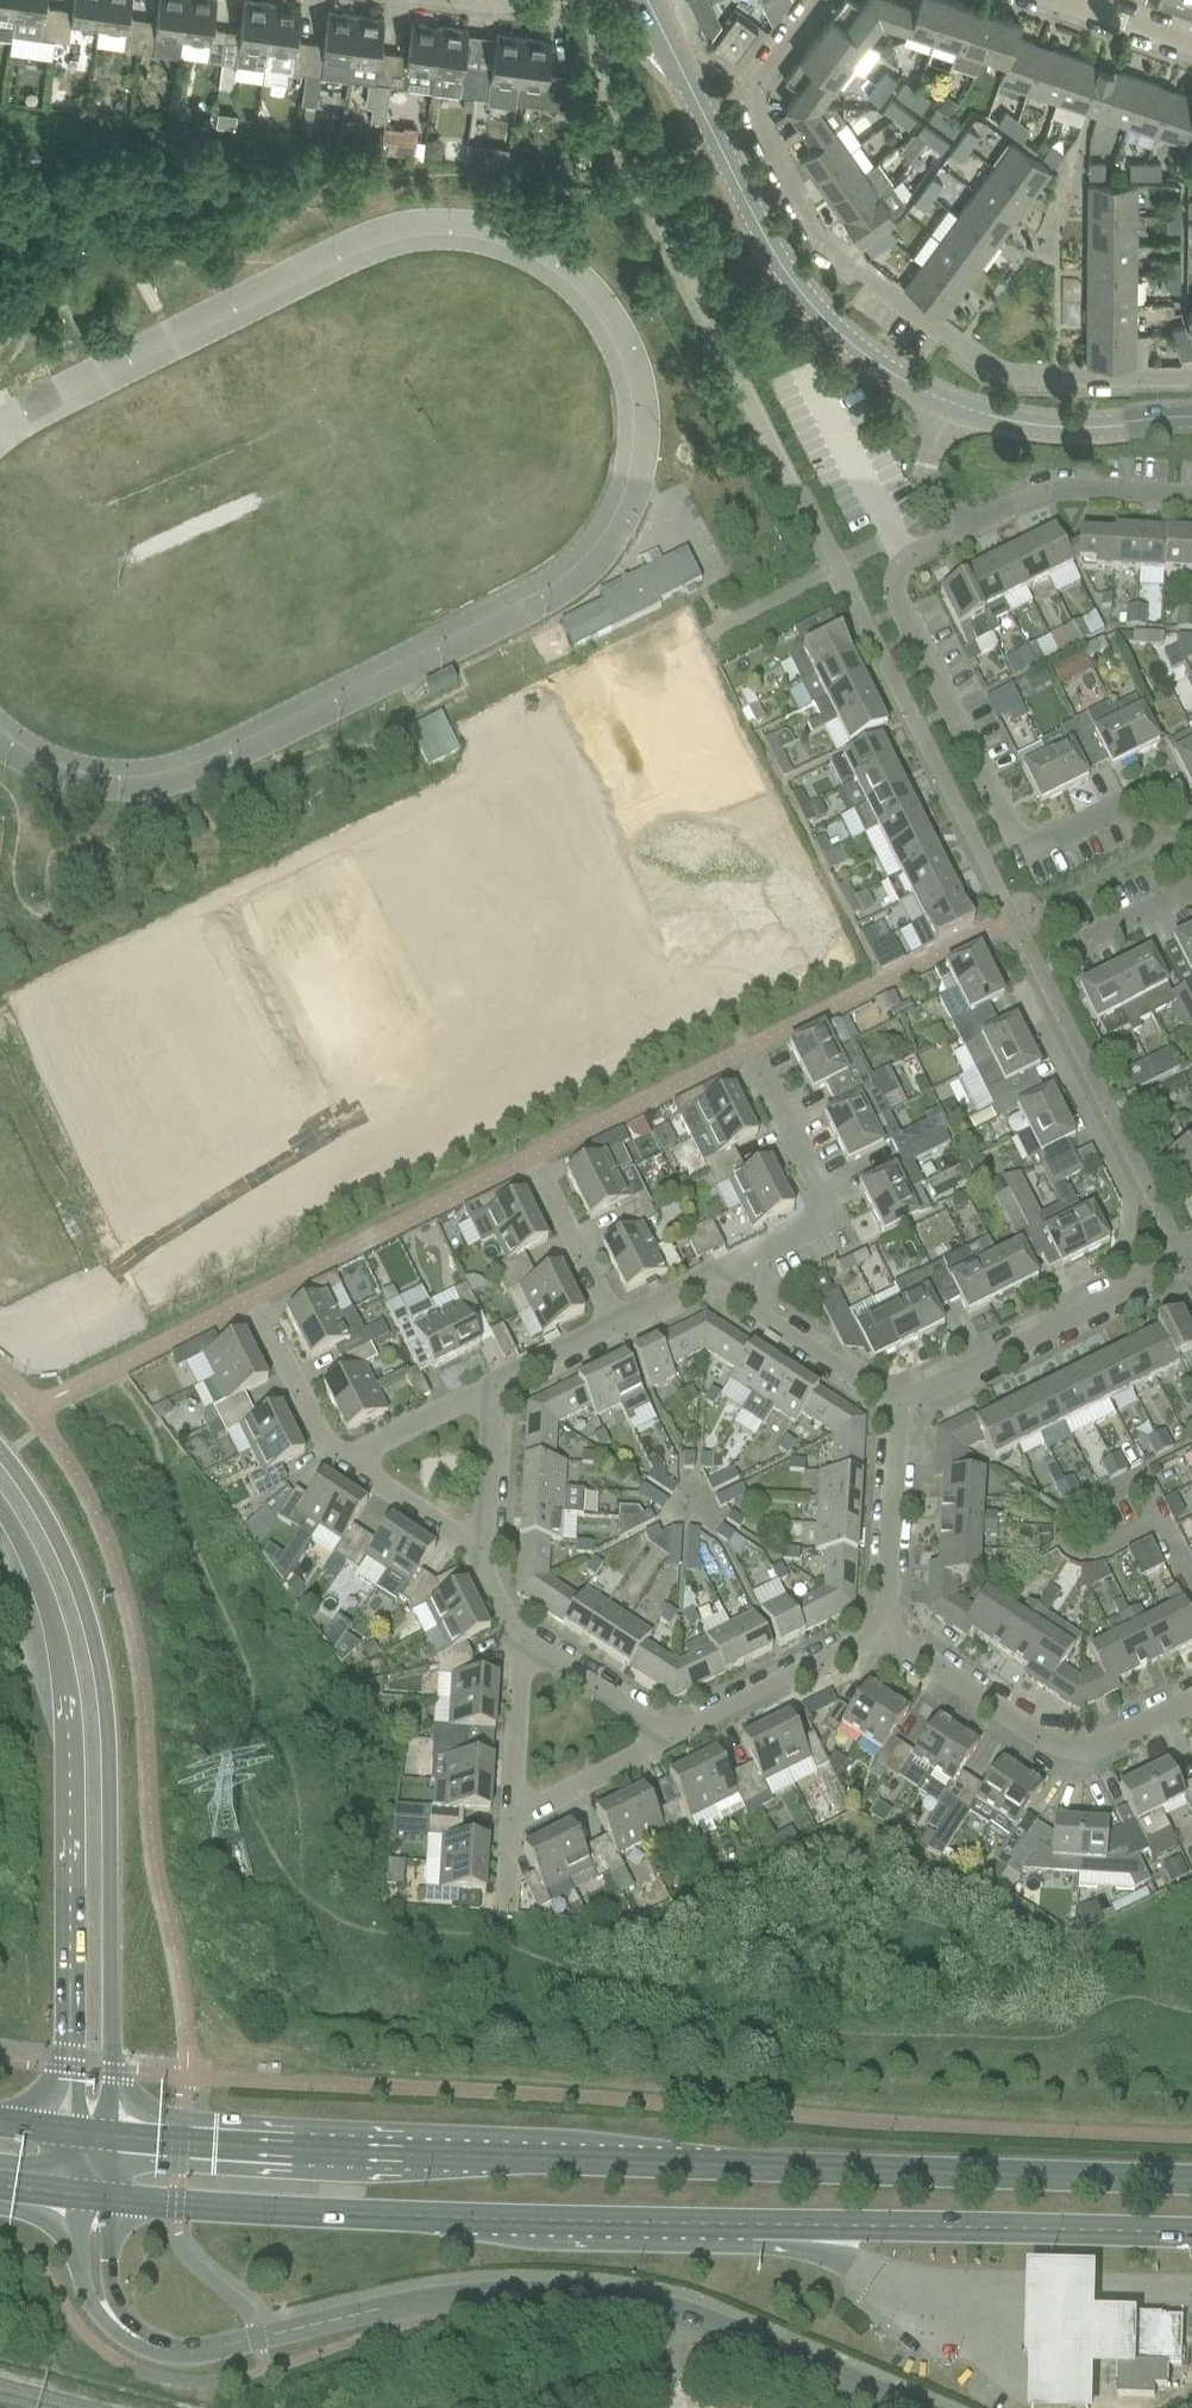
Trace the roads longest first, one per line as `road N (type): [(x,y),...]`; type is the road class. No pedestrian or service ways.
road 1 (primary): [(111,2201),(1191,2242)]
road 2 (primary): [(1191,2187),(112,2139)]
road 3 (unclassified): [(920,2407),(688,2308),(561,2284),(459,2291),(181,2352),(140,2341),(108,2315)]
road 4 (secondary): [(112,2139),(102,1680),(62,1550),(0,1451)]
road 5 (residential): [(1191,381),(1003,377),(950,361),(900,330),(834,267),(804,224),(757,98),(813,0)]
road 6 (secondary): [(0,1511),(43,1600),(63,1686),(69,2133)]
road 7 (residential): [(1191,825),(1177,795),(1160,789),(1031,853),(1008,843),(898,626),(901,557),(944,531)]
road 8 (tertiary): [(927,388),(871,356),(807,293),(751,209),(649,0)]
road 9 (residential): [(885,1637),(1064,1749),(1089,1746),(1191,1697)]
road 10 (residential): [(895,1426),(1191,1271)]
road 11 (residential): [(699,1278),(801,1220),(811,1198),(745,1057)]
road 12 (tertiary): [(1191,417),(1020,414),(927,388)]
road 13 (residential): [(1191,492),(1056,483),(944,531)]
road 14 (residential): [(662,1750),(885,1637)]
road 15 (residential): [(895,1426),(699,1278)]
road 16 (residential): [(885,1637),(895,1426)]
road 17 (residential): [(340,1465),(320,1444),(251,1304)]
road 18 (residential): [(613,1325),(533,1163)]
road 19 (residential): [(662,1750),(642,1723),(559,1671),(516,1655)]
road 20 (residential): [(510,1824),(516,1655)]
road 21 (residential): [(510,1824),(662,1750)]
road 22 (residential): [(476,1555),(482,1390)]
road 23 (residential): [(476,1555),(340,1465)]
road 24 (residential): [(340,1465),(482,1390)]
road 25 (residential): [(944,531),(921,457),(927,388)]
road 26 (residential): [(482,1390),(613,1325)]
road 27 (unclassified): [(70,2196),(79,2270),(108,2315)]
road 28 (residential): [(1077,955),(1191,899)]

